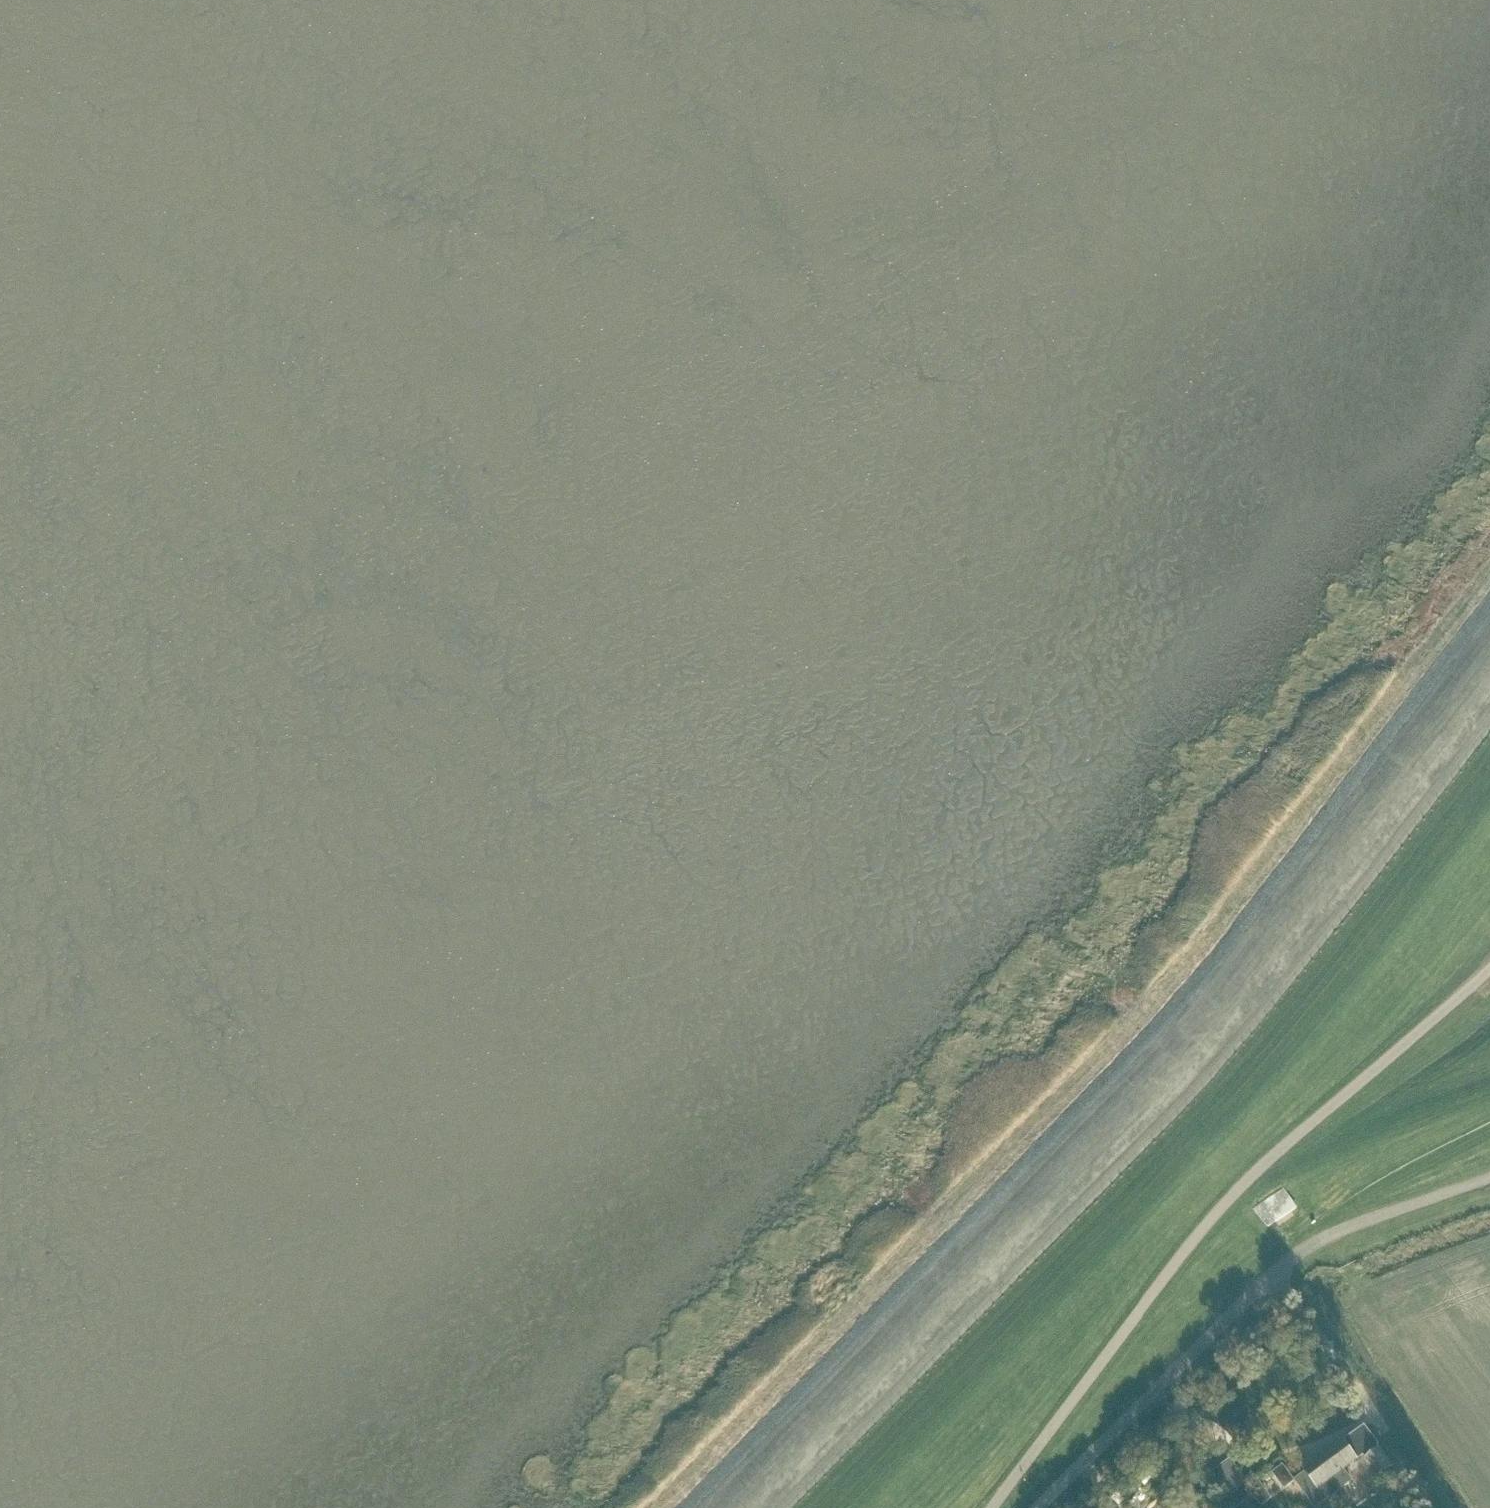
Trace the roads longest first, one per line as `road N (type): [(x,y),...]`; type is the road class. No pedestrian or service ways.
road 1 (unclassified): [(993,1507),(1216,1214),(1489,971)]
road 2 (unclassified): [(1038,1507),(1309,1247),(1489,1178)]

